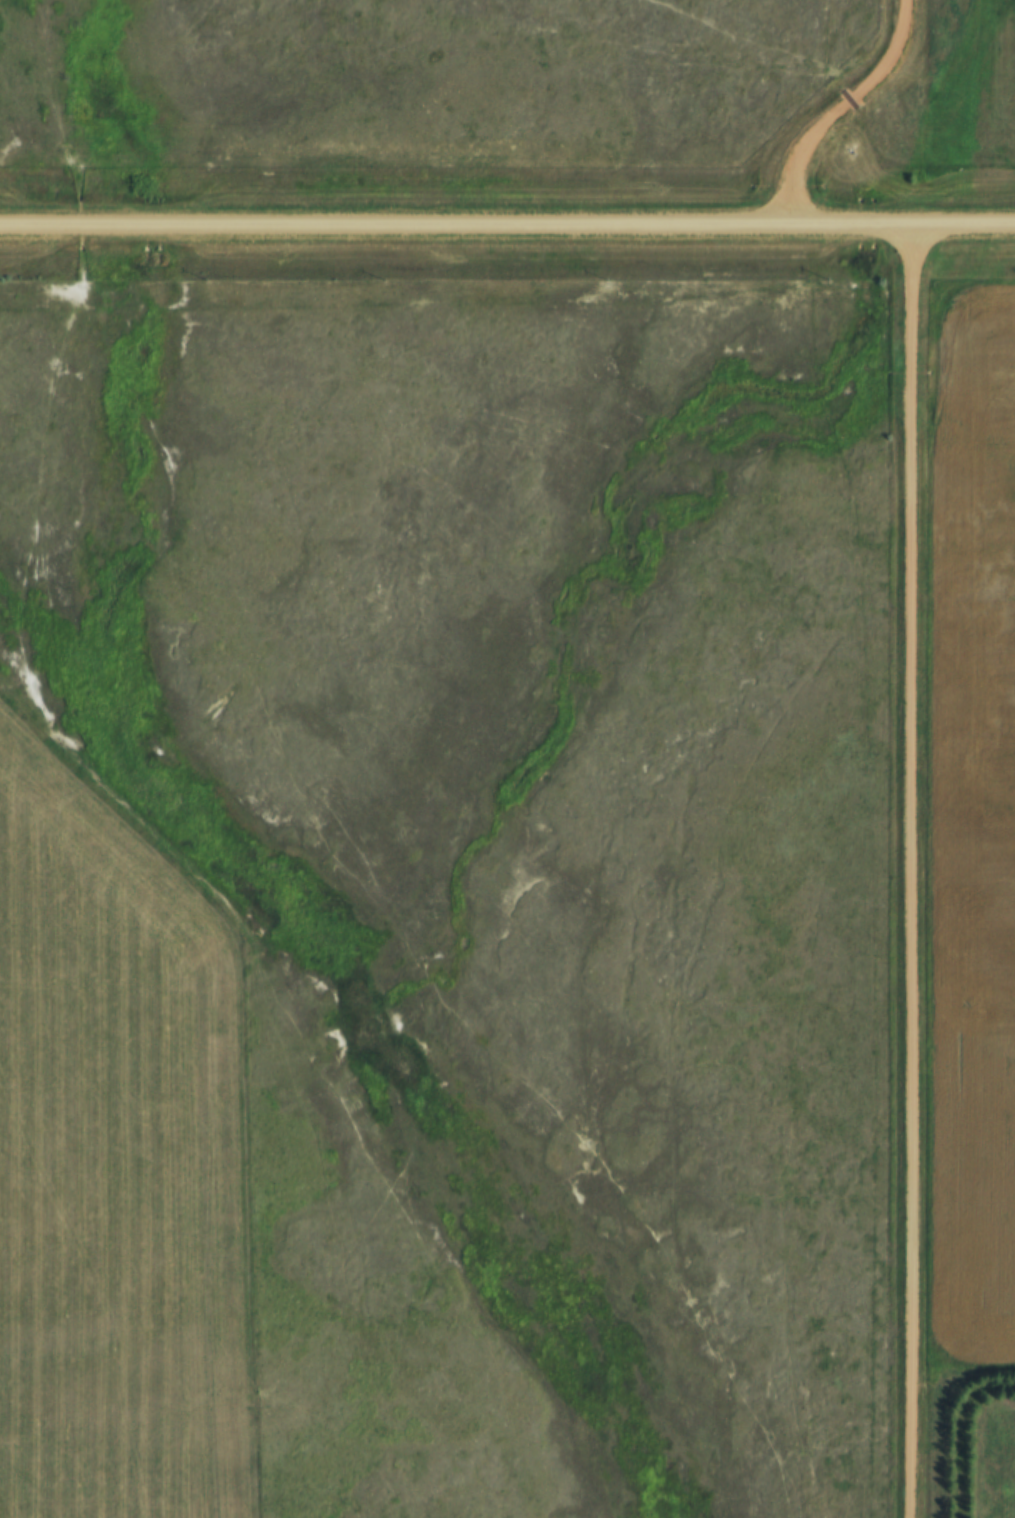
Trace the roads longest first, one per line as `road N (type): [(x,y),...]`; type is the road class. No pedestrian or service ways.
road 1 (residential): [(1014,227),(0,230)]

